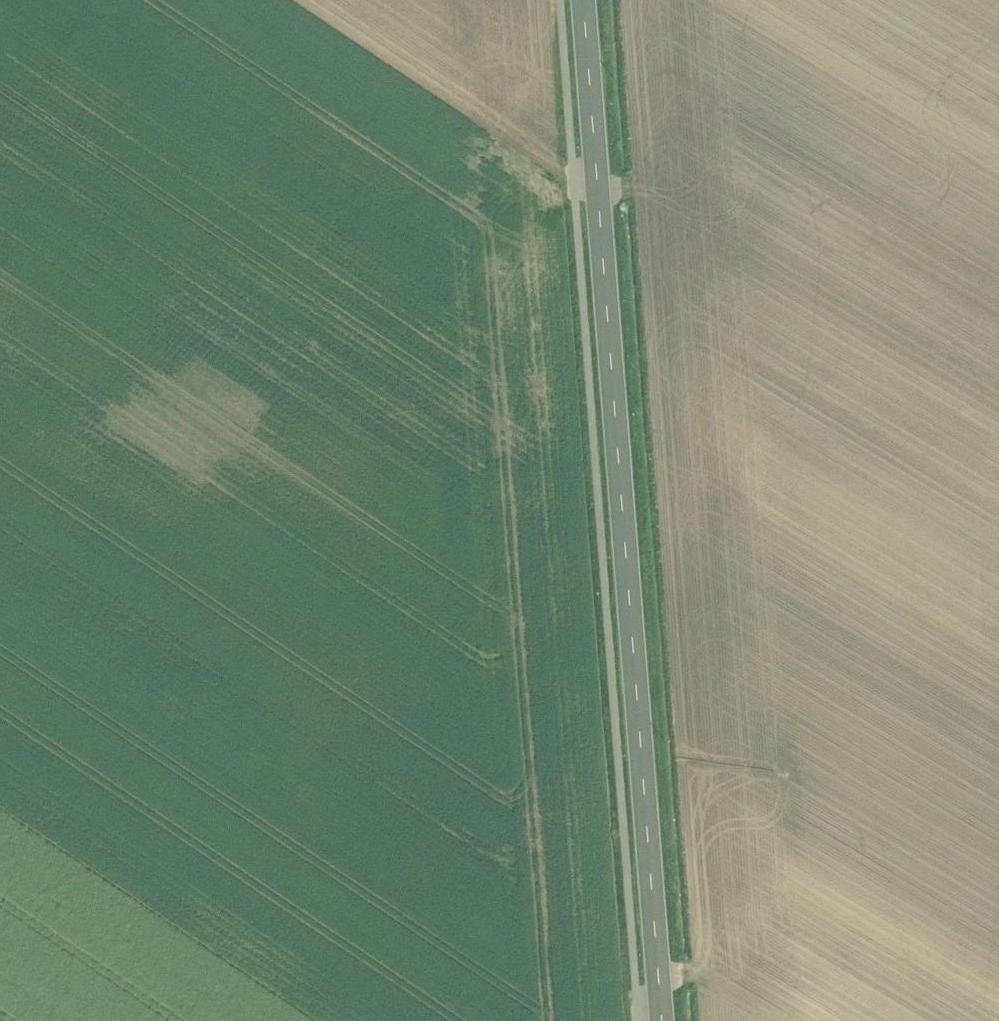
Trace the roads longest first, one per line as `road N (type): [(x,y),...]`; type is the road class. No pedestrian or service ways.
road 1 (tertiary): [(583,0),(661,1020)]

